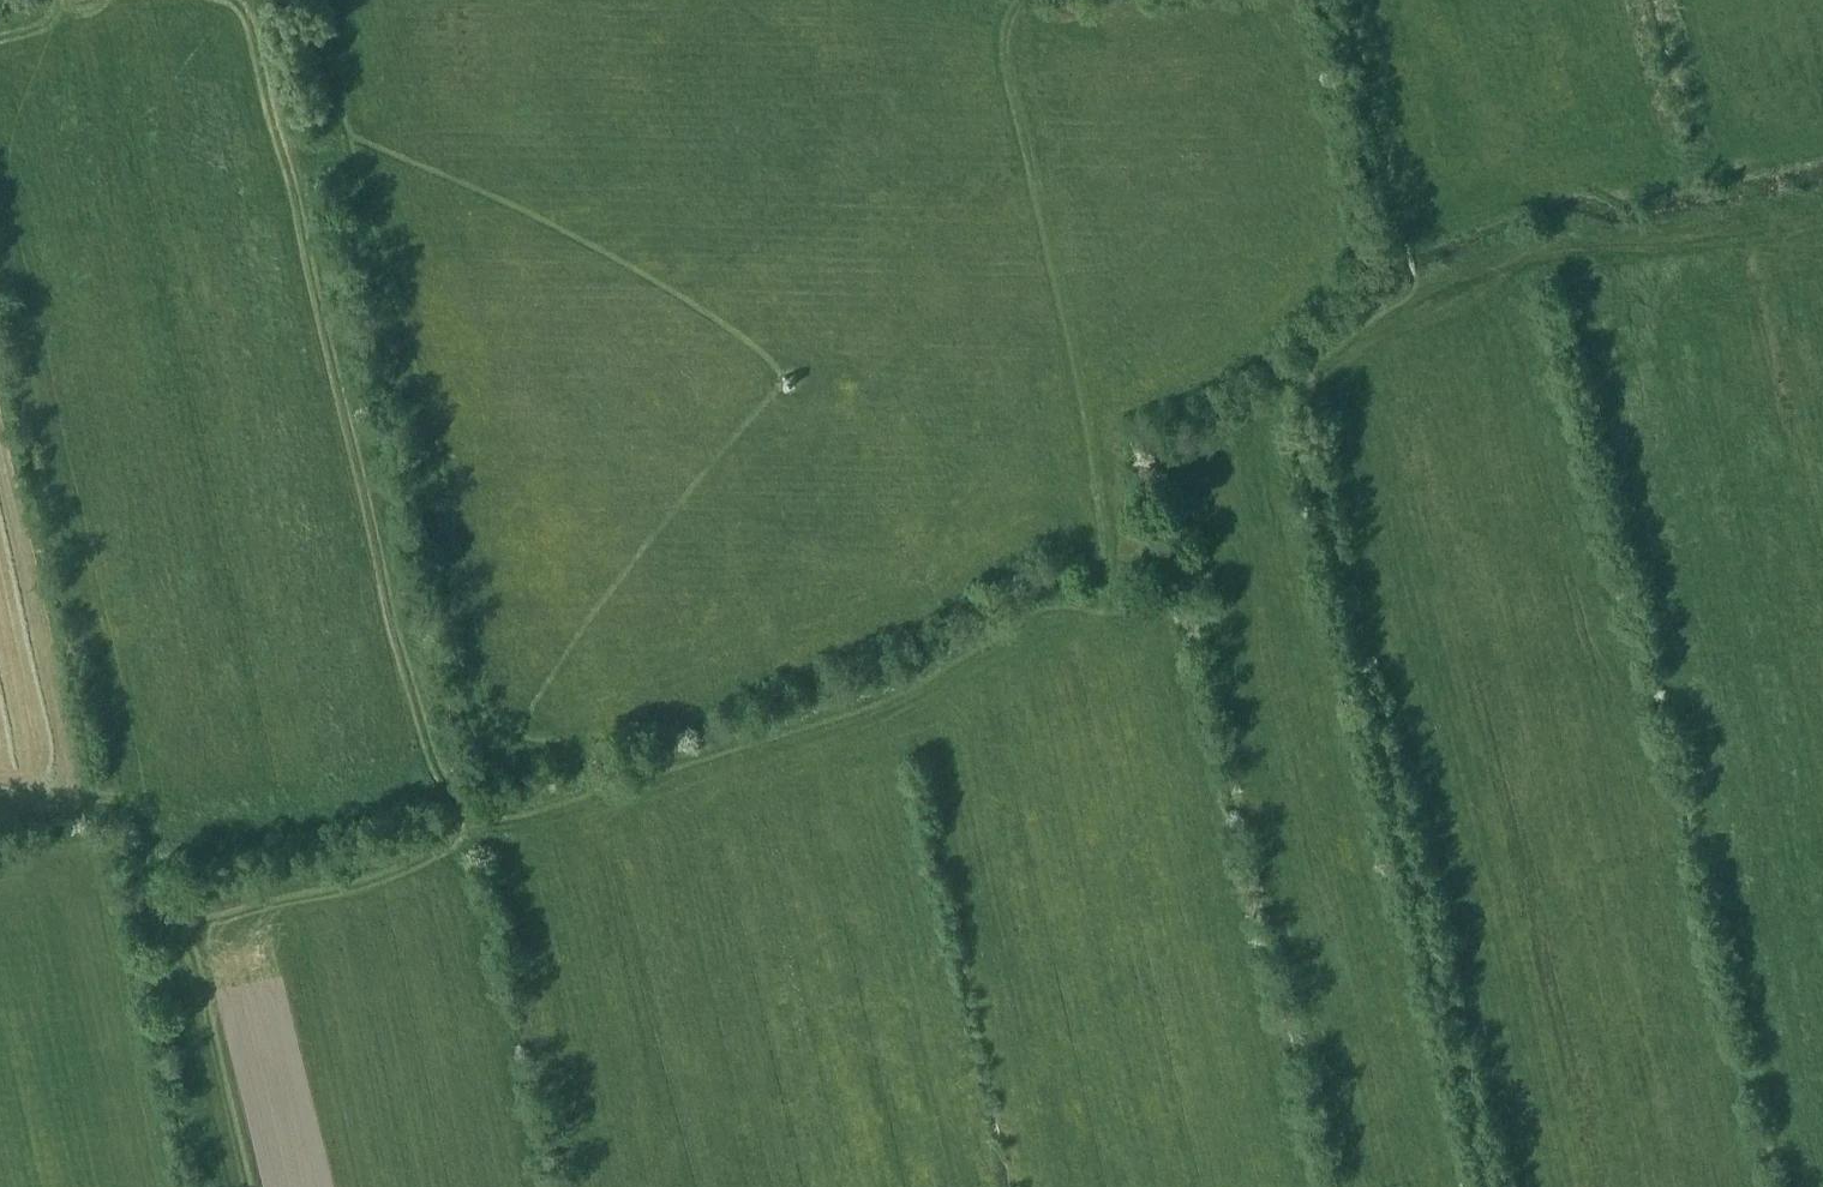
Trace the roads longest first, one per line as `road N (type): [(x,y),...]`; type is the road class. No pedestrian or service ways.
road 1 (track): [(1018,0),(1003,40),(1004,73),(1102,497),(1102,613)]

